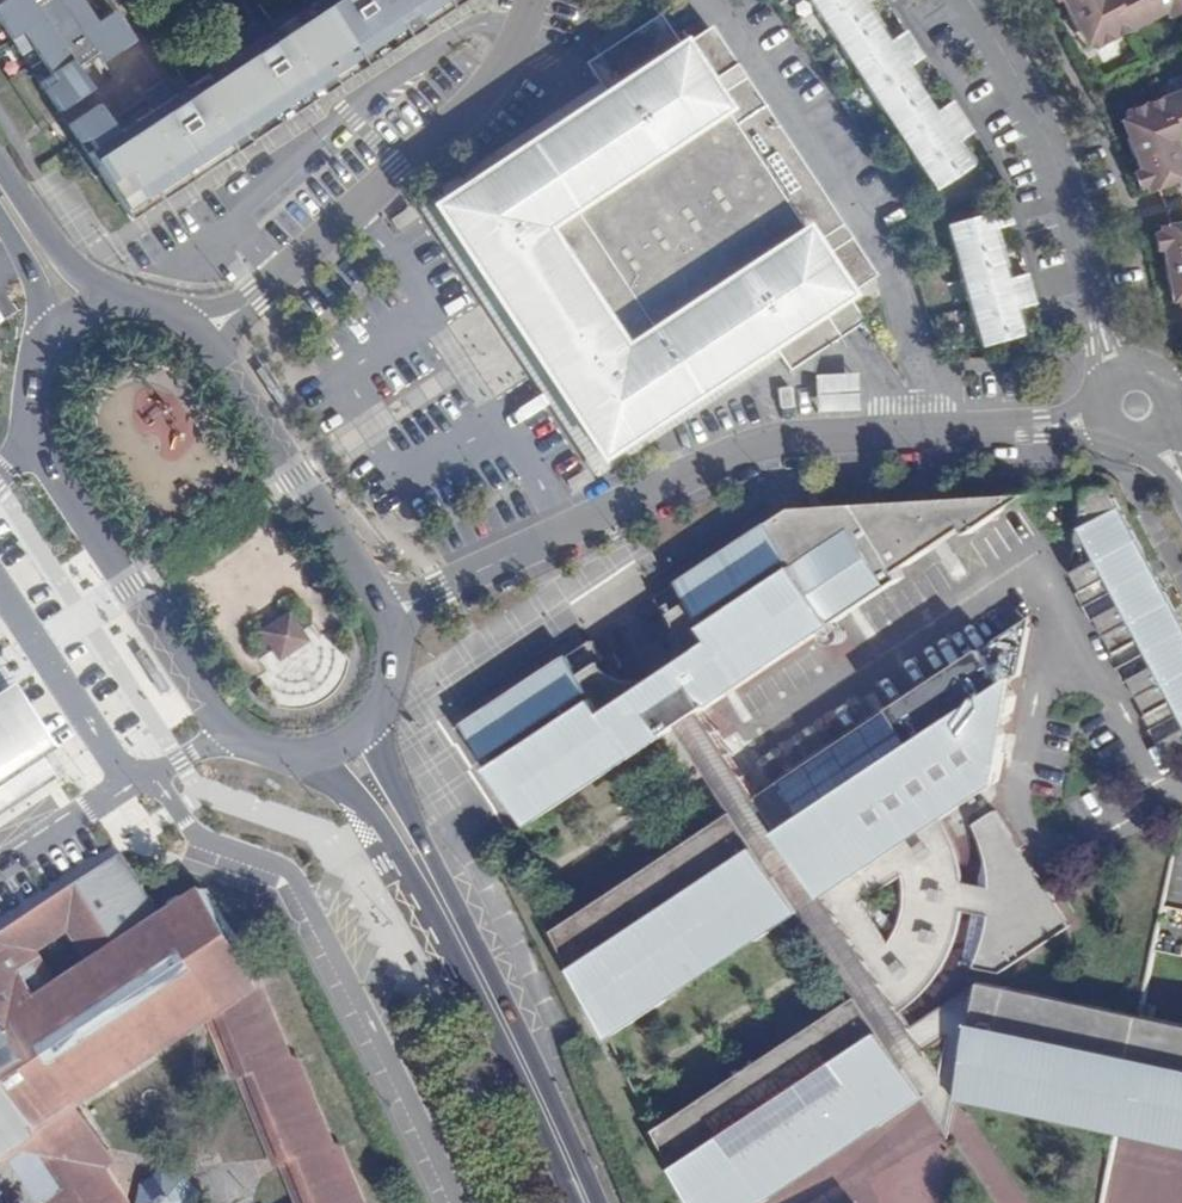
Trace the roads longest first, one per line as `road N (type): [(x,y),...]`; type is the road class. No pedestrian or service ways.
road 1 (residential): [(388,618),(761,445),(809,435),(1041,427)]
road 2 (residential): [(196,335),(282,278),(511,76),(533,0)]
road 3 (secondary): [(29,436),(228,736)]
road 4 (secondary): [(434,887),(583,1202)]
road 5 (secondary): [(388,618),(196,335)]
road 6 (residential): [(1091,275),(1067,181),(1021,81),(969,0)]
road 7 (residential): [(0,590),(130,782)]
road 8 (secondary): [(307,757),(350,786),(434,887)]
road 9 (secondary): [(434,887),(385,770),(378,716)]
road 10 (secondary): [(120,303),(64,257),(0,175)]
road 11 (secondary): [(0,215),(38,293),(46,339)]

